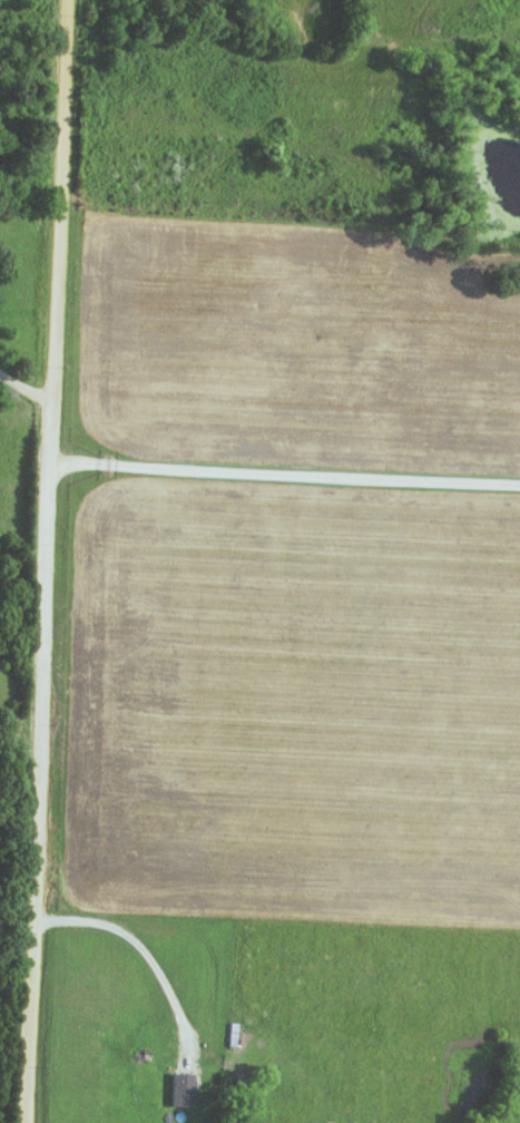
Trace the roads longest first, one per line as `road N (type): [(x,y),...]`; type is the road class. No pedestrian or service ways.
road 1 (residential): [(28,1122),(77,0)]

